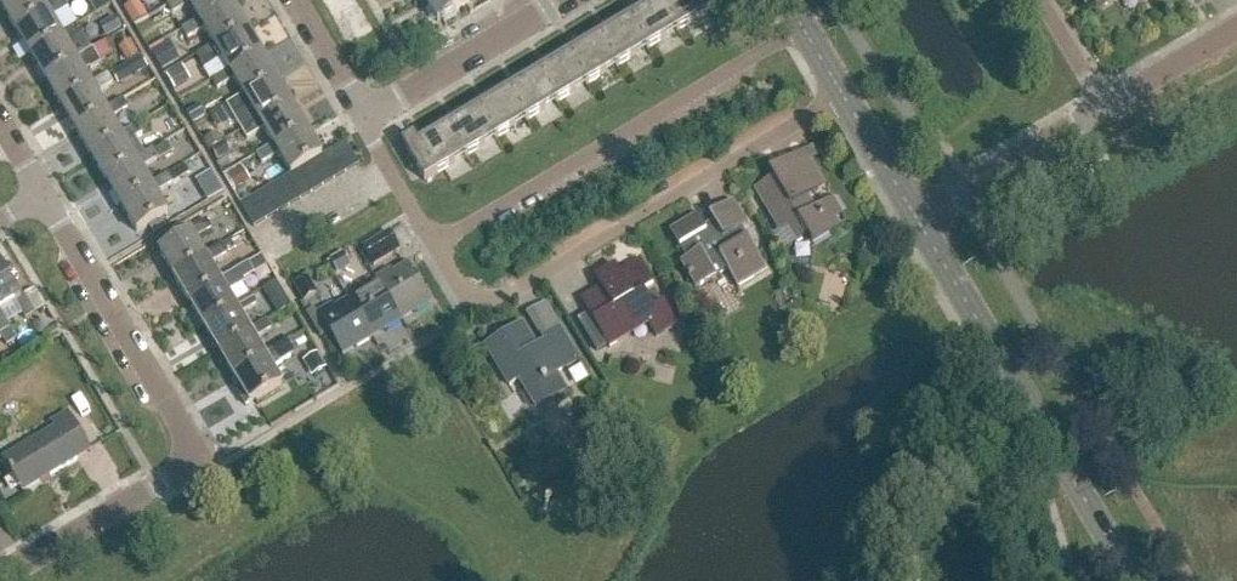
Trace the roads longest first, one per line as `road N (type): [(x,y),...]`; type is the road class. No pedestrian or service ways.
road 1 (residential): [(0,570),(165,469),(171,447),(42,194)]
road 2 (residential): [(435,246),(465,296),(495,302),(843,95)]
road 3 (residential): [(803,29),(435,246)]
road 4 (tertiary): [(1133,580),(918,220)]
road 5 (residential): [(365,117),(560,0)]
road 6 (residential): [(918,220),(1104,109)]
road 7 (residential): [(1104,109),(1236,30)]
road 8 (residential): [(435,246),(365,117)]
road 9 (tertiary): [(918,220),(843,95)]
road 10 (residential): [(365,117),(296,0)]
road 11 (residential): [(1039,0),(1104,109)]

